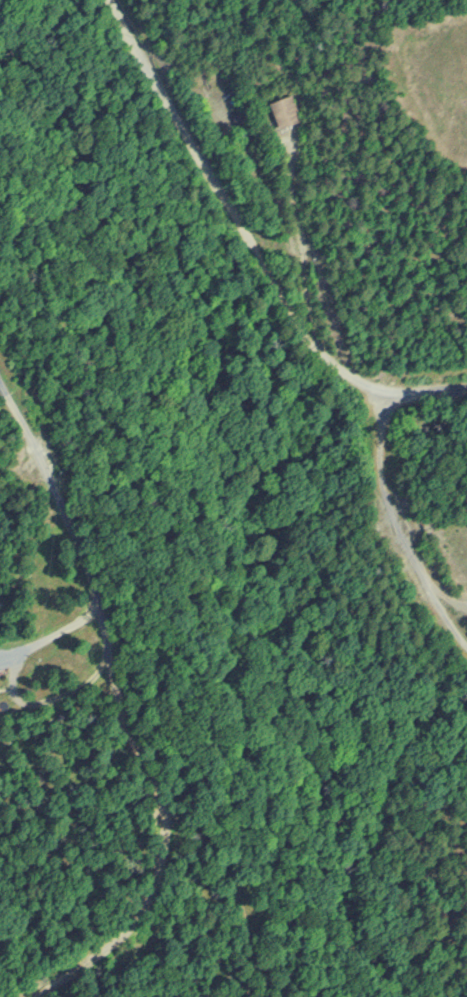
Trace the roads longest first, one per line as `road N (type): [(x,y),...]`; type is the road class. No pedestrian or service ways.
road 1 (track): [(39,996),(149,948),(216,930),(239,911),(243,895),(158,792),(141,758),(111,686),(95,590)]
road 2 (residential): [(111,0),(235,218),(337,371),(389,388),(466,386)]
road 3 (residential): [(12,653),(67,627),(95,590),(86,552),(0,379)]
road 4 (residential): [(466,646),(447,627),(381,488),(398,388)]

